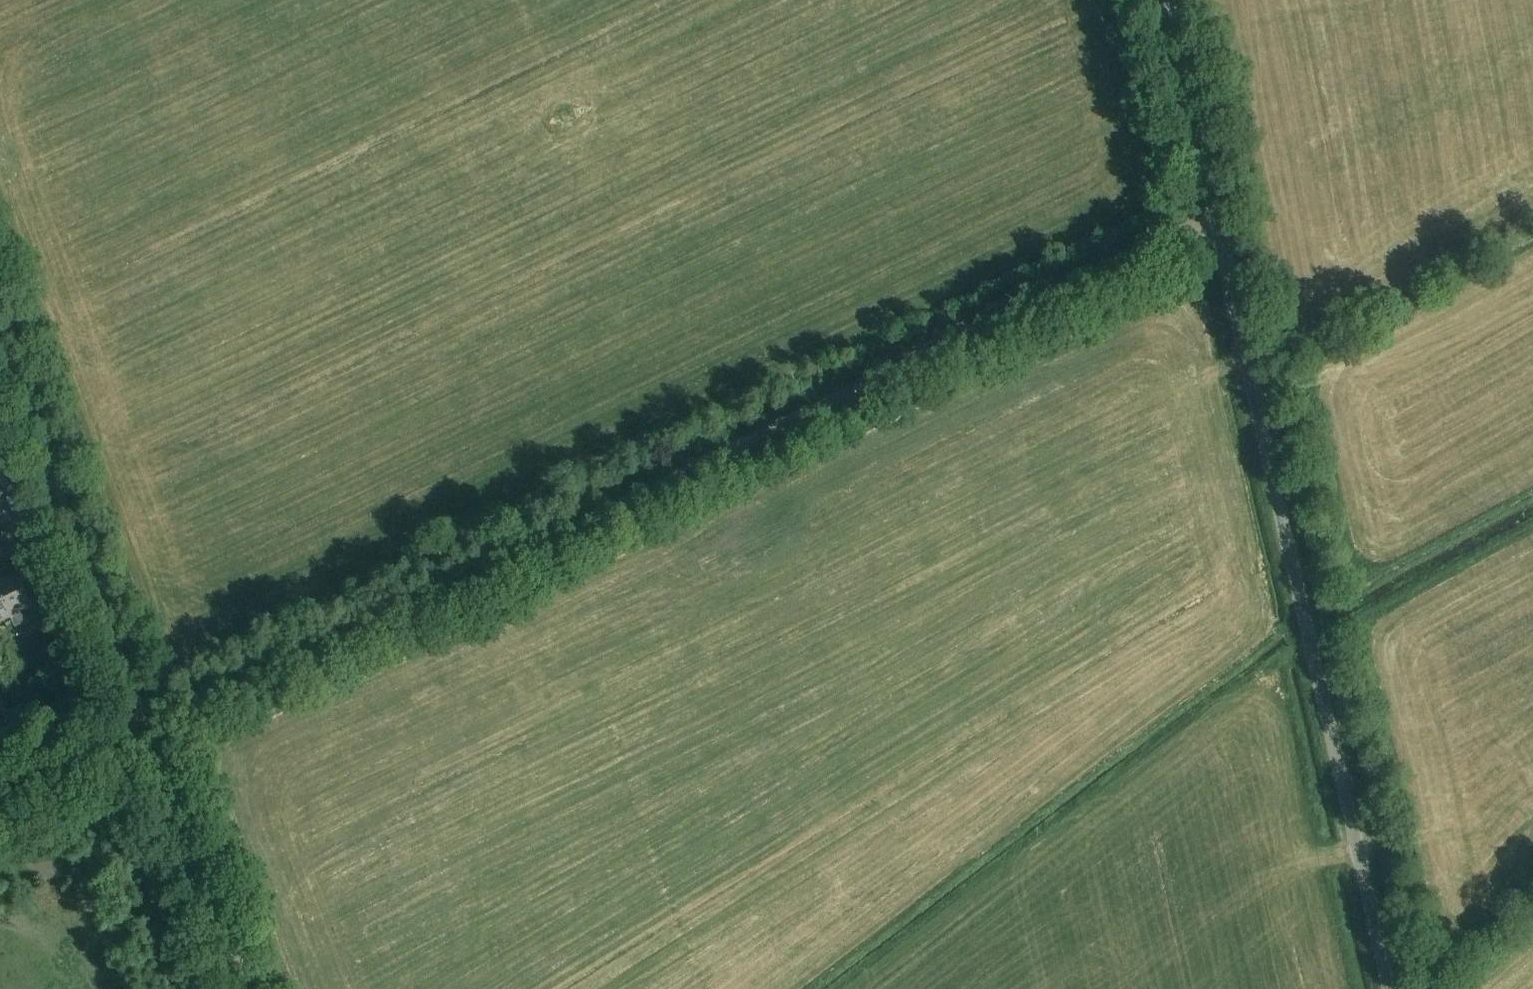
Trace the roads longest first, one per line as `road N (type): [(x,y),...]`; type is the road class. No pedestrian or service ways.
road 1 (track): [(1222,213),(151,729)]
road 2 (unclassified): [(1389,988),(1175,0)]
road 3 (track): [(151,729),(0,802)]

